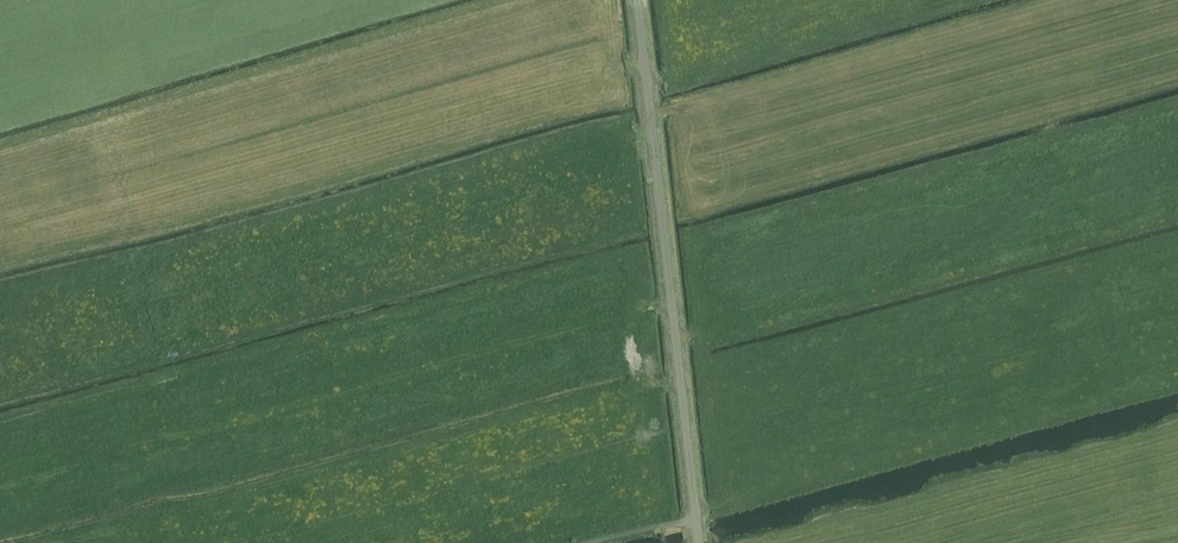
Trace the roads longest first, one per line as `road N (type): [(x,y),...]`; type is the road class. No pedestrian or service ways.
road 1 (unclassified): [(699,542),(635,0)]

